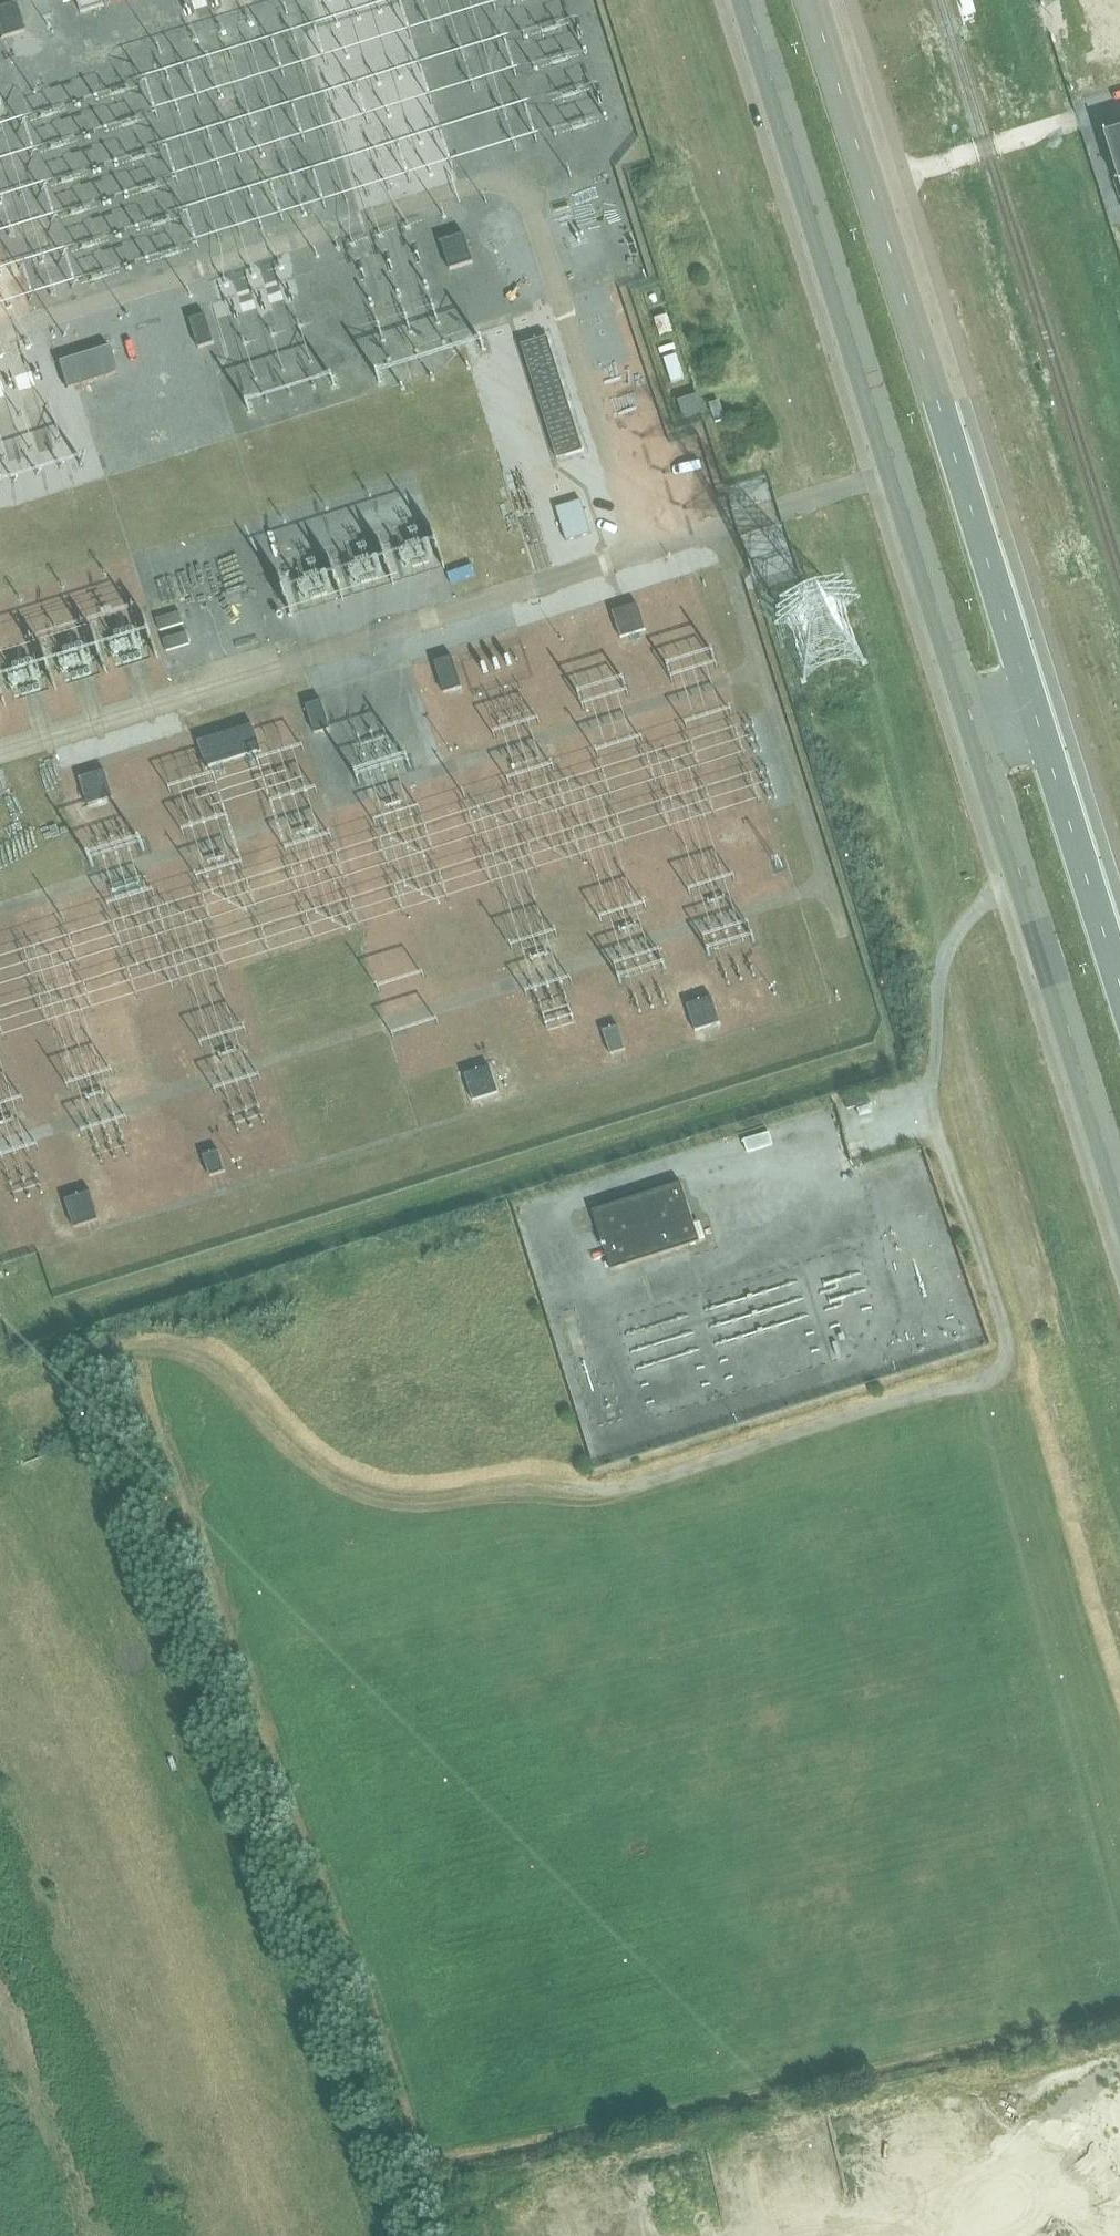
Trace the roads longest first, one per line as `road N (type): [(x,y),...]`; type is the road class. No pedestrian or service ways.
road 1 (track): [(1022,879),(975,914),(939,976),(926,1091),(1006,1336),(1007,1355),(983,1381),(607,1491),(538,1485),(411,1498),(378,1493),(320,1461),(225,1362),(196,1344),(161,1339),(121,1351),(22,1430)]
road 2 (primary): [(747,0),(1119,1190)]
road 3 (primary): [(1119,986),(812,0)]

